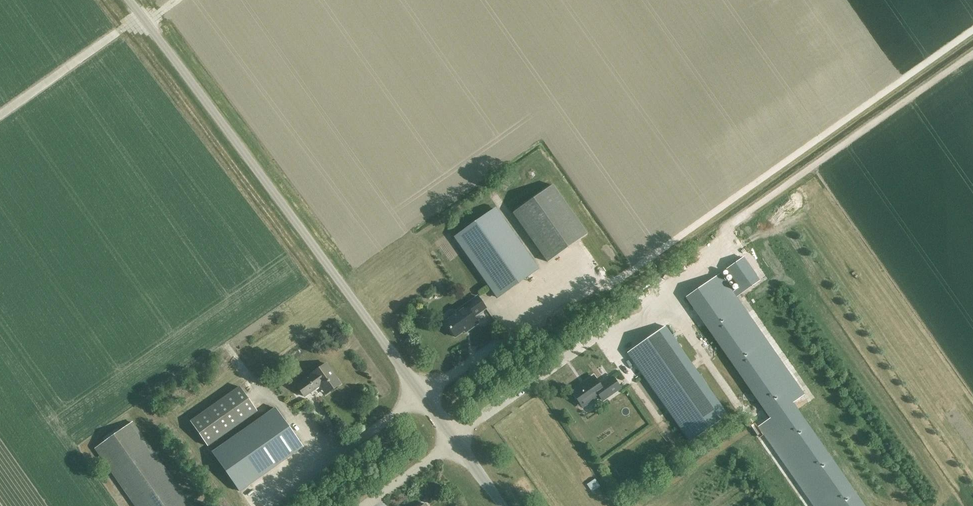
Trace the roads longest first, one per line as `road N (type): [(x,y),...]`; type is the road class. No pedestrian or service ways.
road 1 (unclassified): [(501,505),(129,0)]
road 2 (track): [(611,283),(972,28)]
road 3 (track): [(696,259),(707,240),(972,53)]
road 4 (track): [(141,16),(0,116)]

